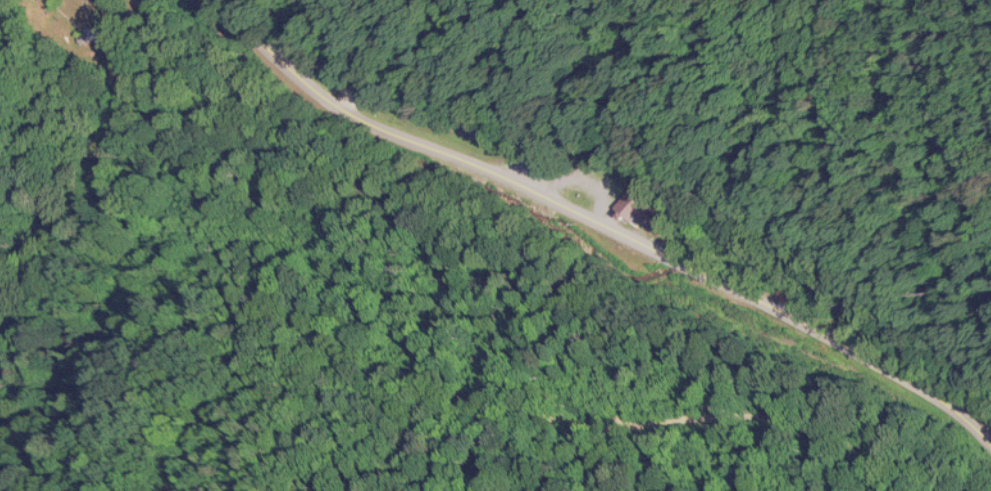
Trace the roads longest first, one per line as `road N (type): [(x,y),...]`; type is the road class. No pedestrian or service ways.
road 1 (secondary): [(666,252),(360,116),(215,0)]
road 2 (secondary): [(990,439),(892,361),(706,268)]
road 3 (residential): [(969,490),(813,431)]
road 4 (residential): [(347,108),(339,74),(274,0)]

